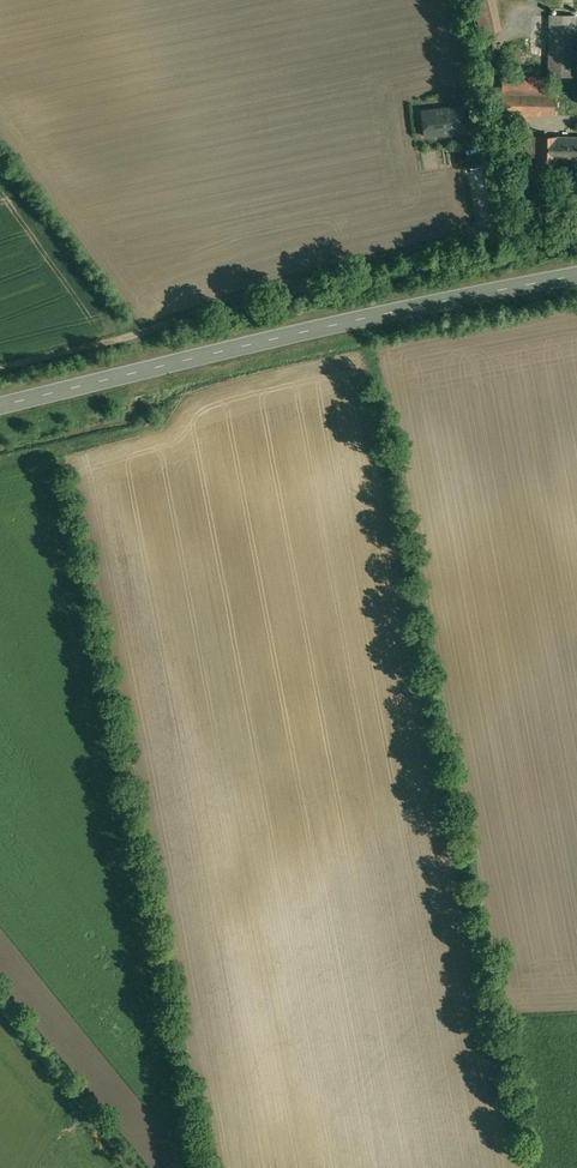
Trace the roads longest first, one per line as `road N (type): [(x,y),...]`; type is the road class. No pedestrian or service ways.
road 1 (primary): [(0,405),(576,275)]
road 2 (track): [(130,1167),(0,1007)]

